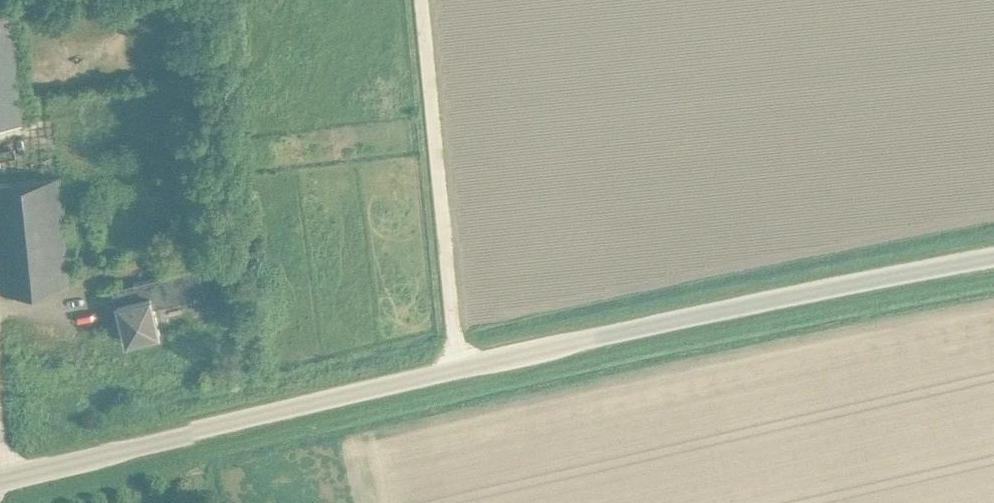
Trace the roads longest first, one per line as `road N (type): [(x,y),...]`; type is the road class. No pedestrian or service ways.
road 1 (unclassified): [(0,479),(735,309),(993,266)]

